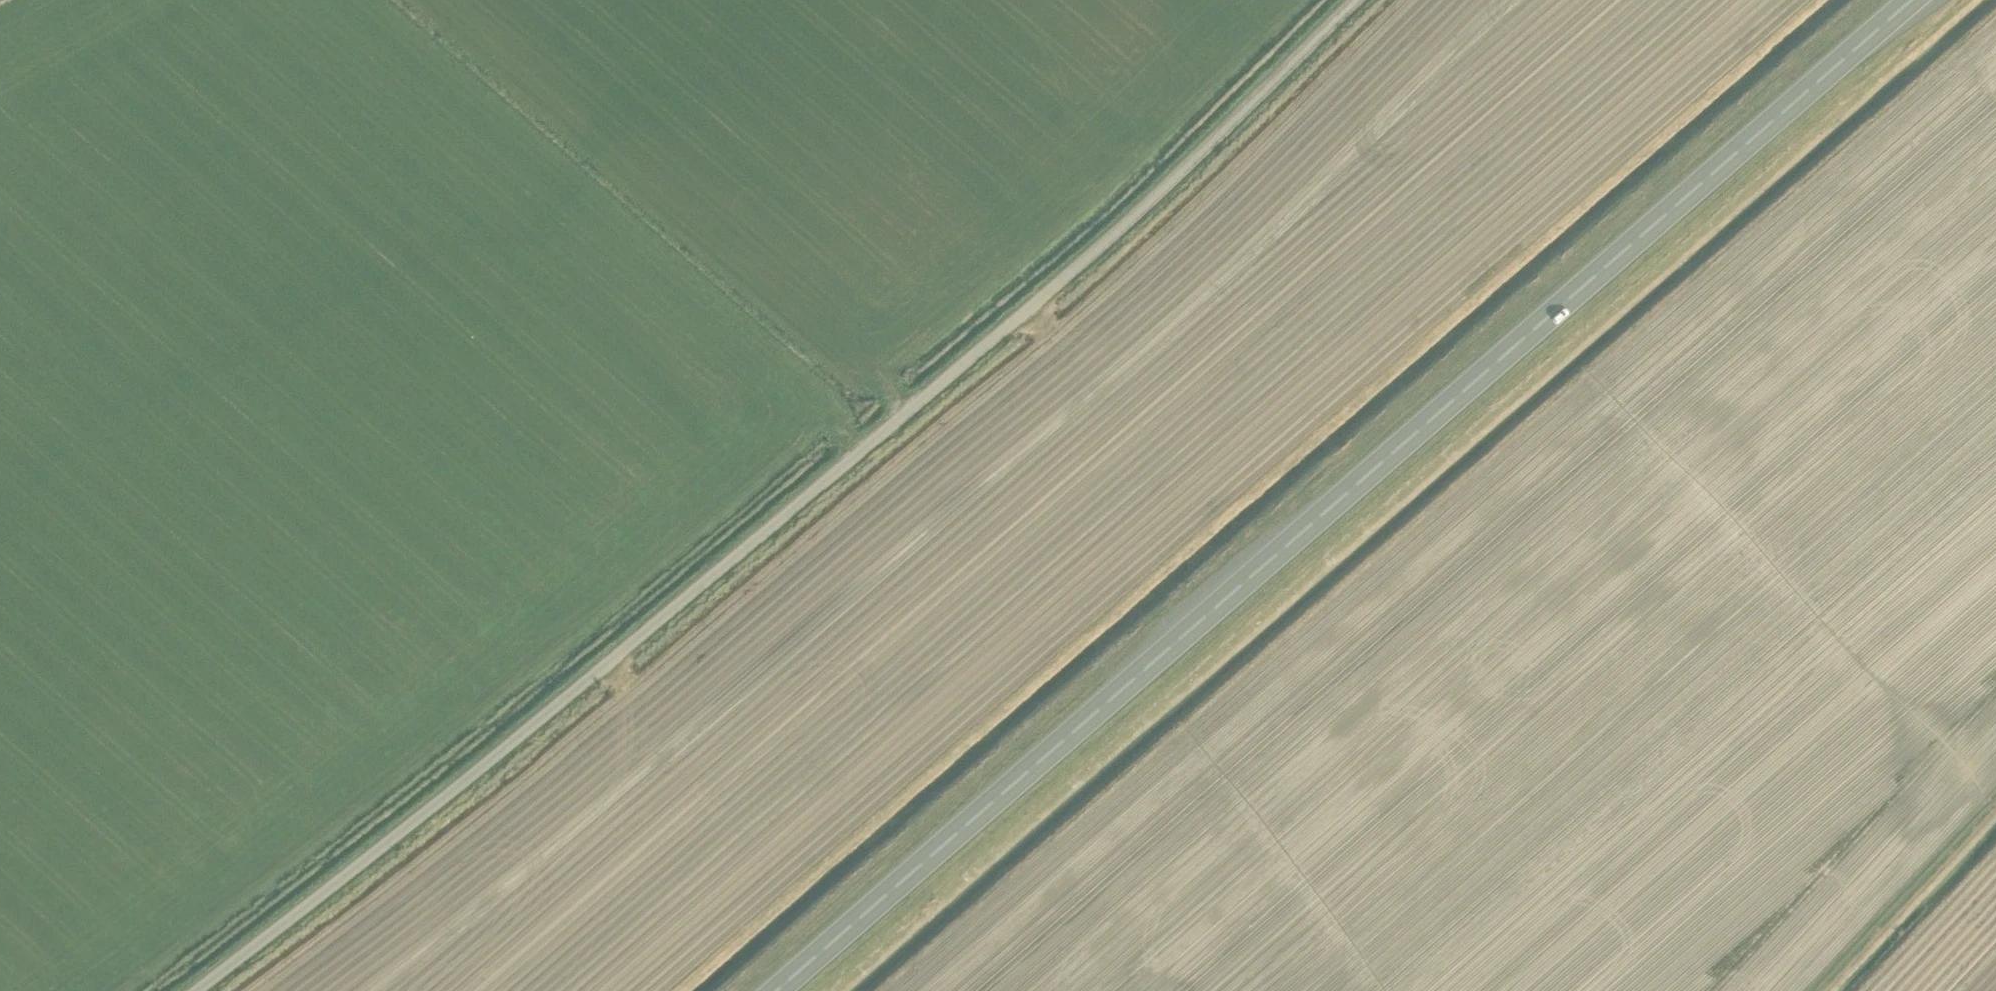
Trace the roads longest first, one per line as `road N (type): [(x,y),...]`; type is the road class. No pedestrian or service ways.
road 1 (unclassified): [(188,990),(761,535),(1117,231),(1355,0)]
road 2 (trunk): [(777,990),(1924,0)]

